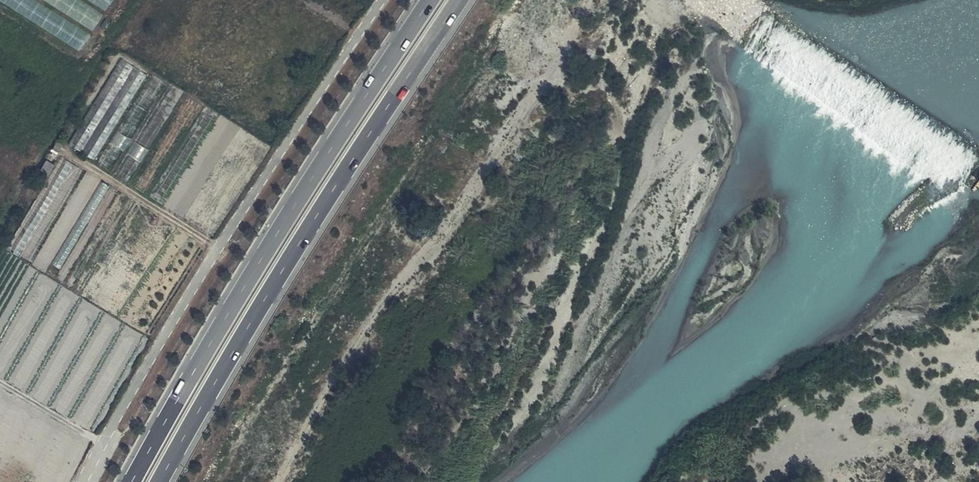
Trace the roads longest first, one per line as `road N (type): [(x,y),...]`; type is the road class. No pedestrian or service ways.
road 1 (unclassified): [(385,0),(176,317),(85,481)]
road 2 (trunk): [(162,481),(257,312),(459,0)]
road 3 (trunk): [(430,0),(236,302),(133,481)]

